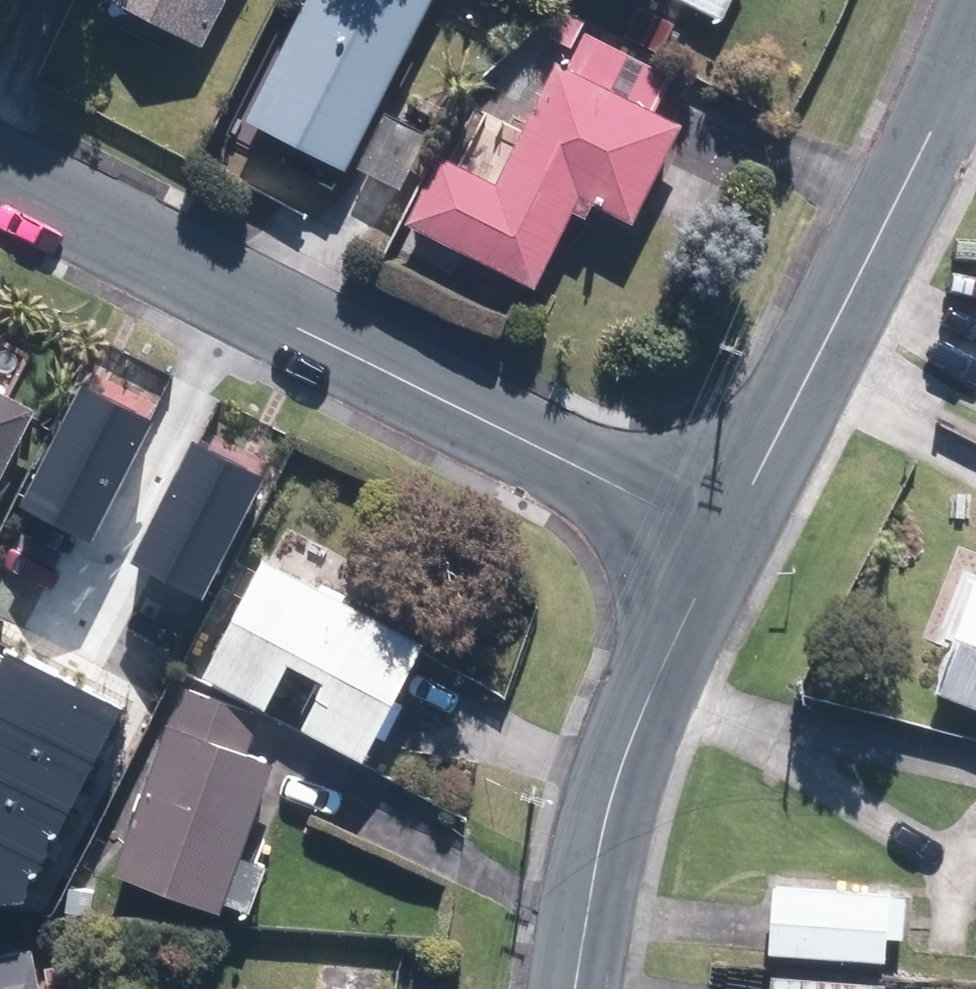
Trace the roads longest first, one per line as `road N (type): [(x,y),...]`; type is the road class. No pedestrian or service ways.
road 1 (residential): [(0,182),(719,543)]
road 2 (residential): [(975,29),(719,543)]
road 3 (residential): [(719,543),(613,793),(589,873),(573,988)]

